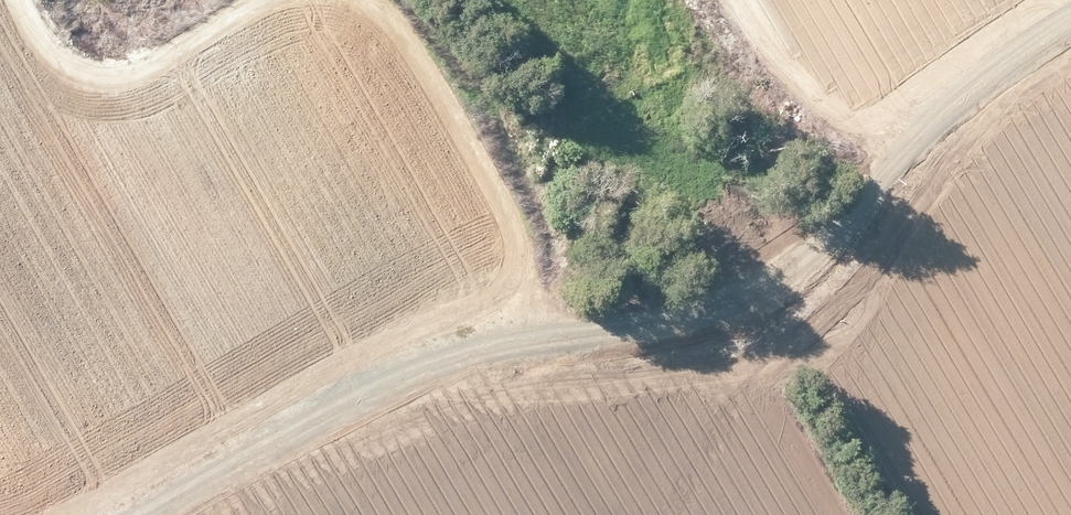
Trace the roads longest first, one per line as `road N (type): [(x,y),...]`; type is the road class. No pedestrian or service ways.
road 1 (track): [(1070,20),(923,109),(805,222),(709,296),(510,344),(294,443),(167,514)]
road 2 (track): [(356,0),(402,44),(464,143),(545,335)]
road 3 (track): [(0,62),(85,93),(162,81),(249,0)]
road 4 (track): [(746,0),(883,147)]

